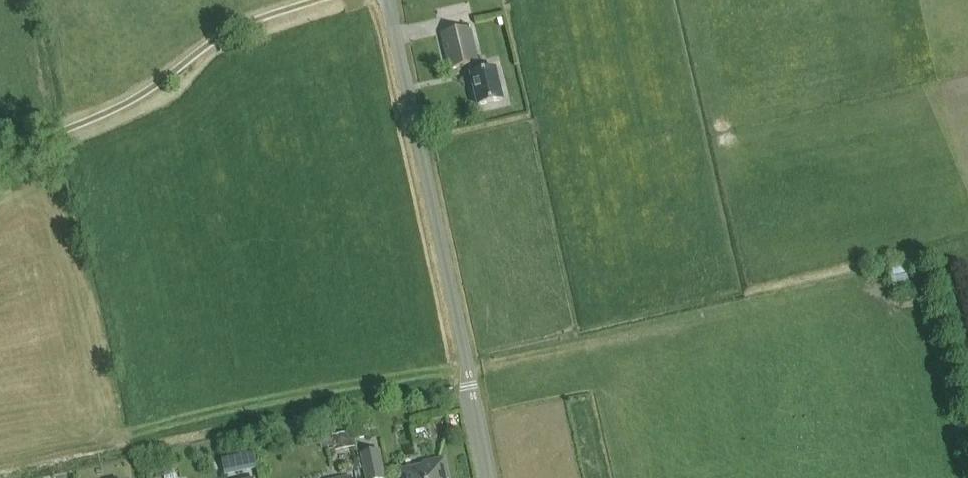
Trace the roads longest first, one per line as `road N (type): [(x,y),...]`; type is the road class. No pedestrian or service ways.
road 1 (residential): [(487,477),(387,0)]
road 2 (track): [(324,0),(221,36),(158,87),(0,162)]

